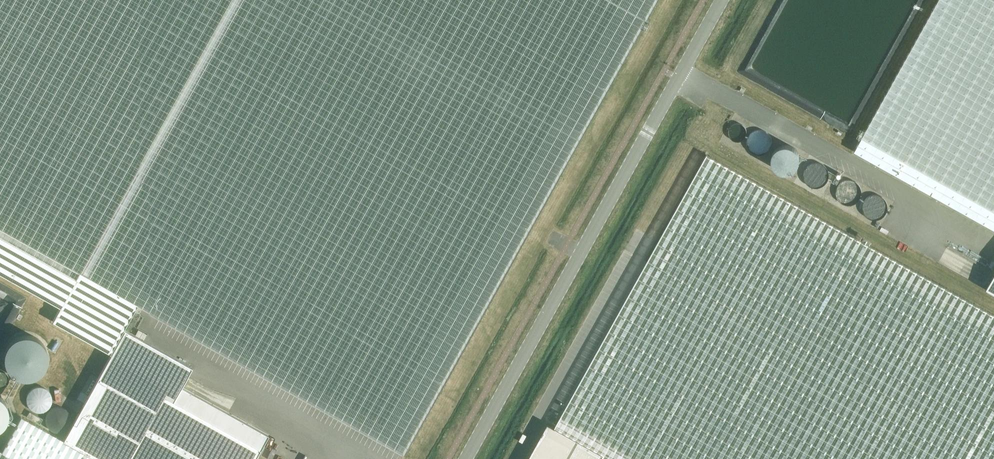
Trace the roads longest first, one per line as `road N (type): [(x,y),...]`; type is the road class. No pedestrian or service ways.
road 1 (unclassified): [(468,458),(725,0)]

